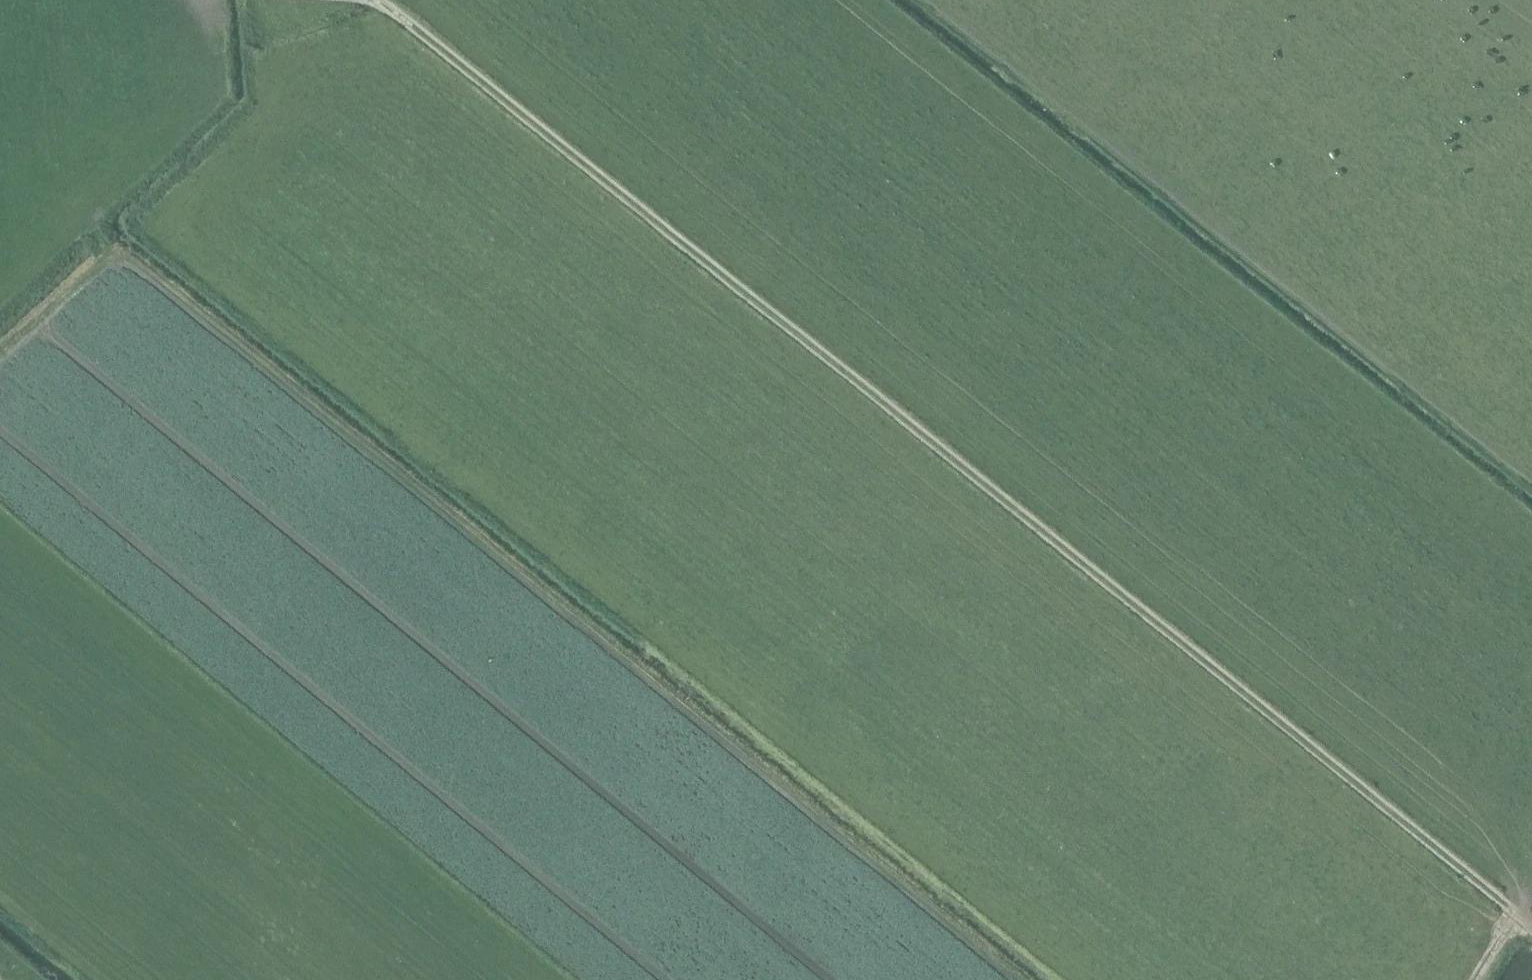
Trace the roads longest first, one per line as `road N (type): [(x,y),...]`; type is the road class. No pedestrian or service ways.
road 1 (track): [(412,26),(1531,926)]

